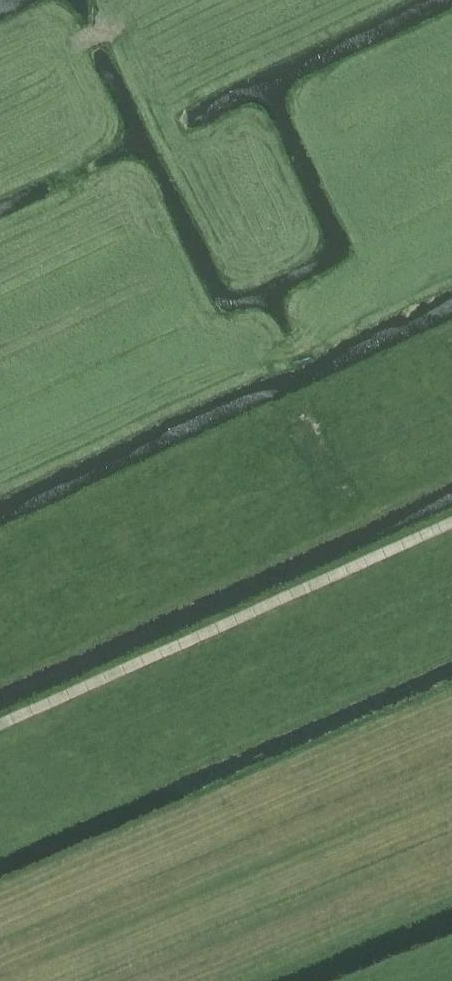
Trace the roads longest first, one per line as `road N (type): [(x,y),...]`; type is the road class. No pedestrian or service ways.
road 1 (track): [(451,524),(0,724)]

